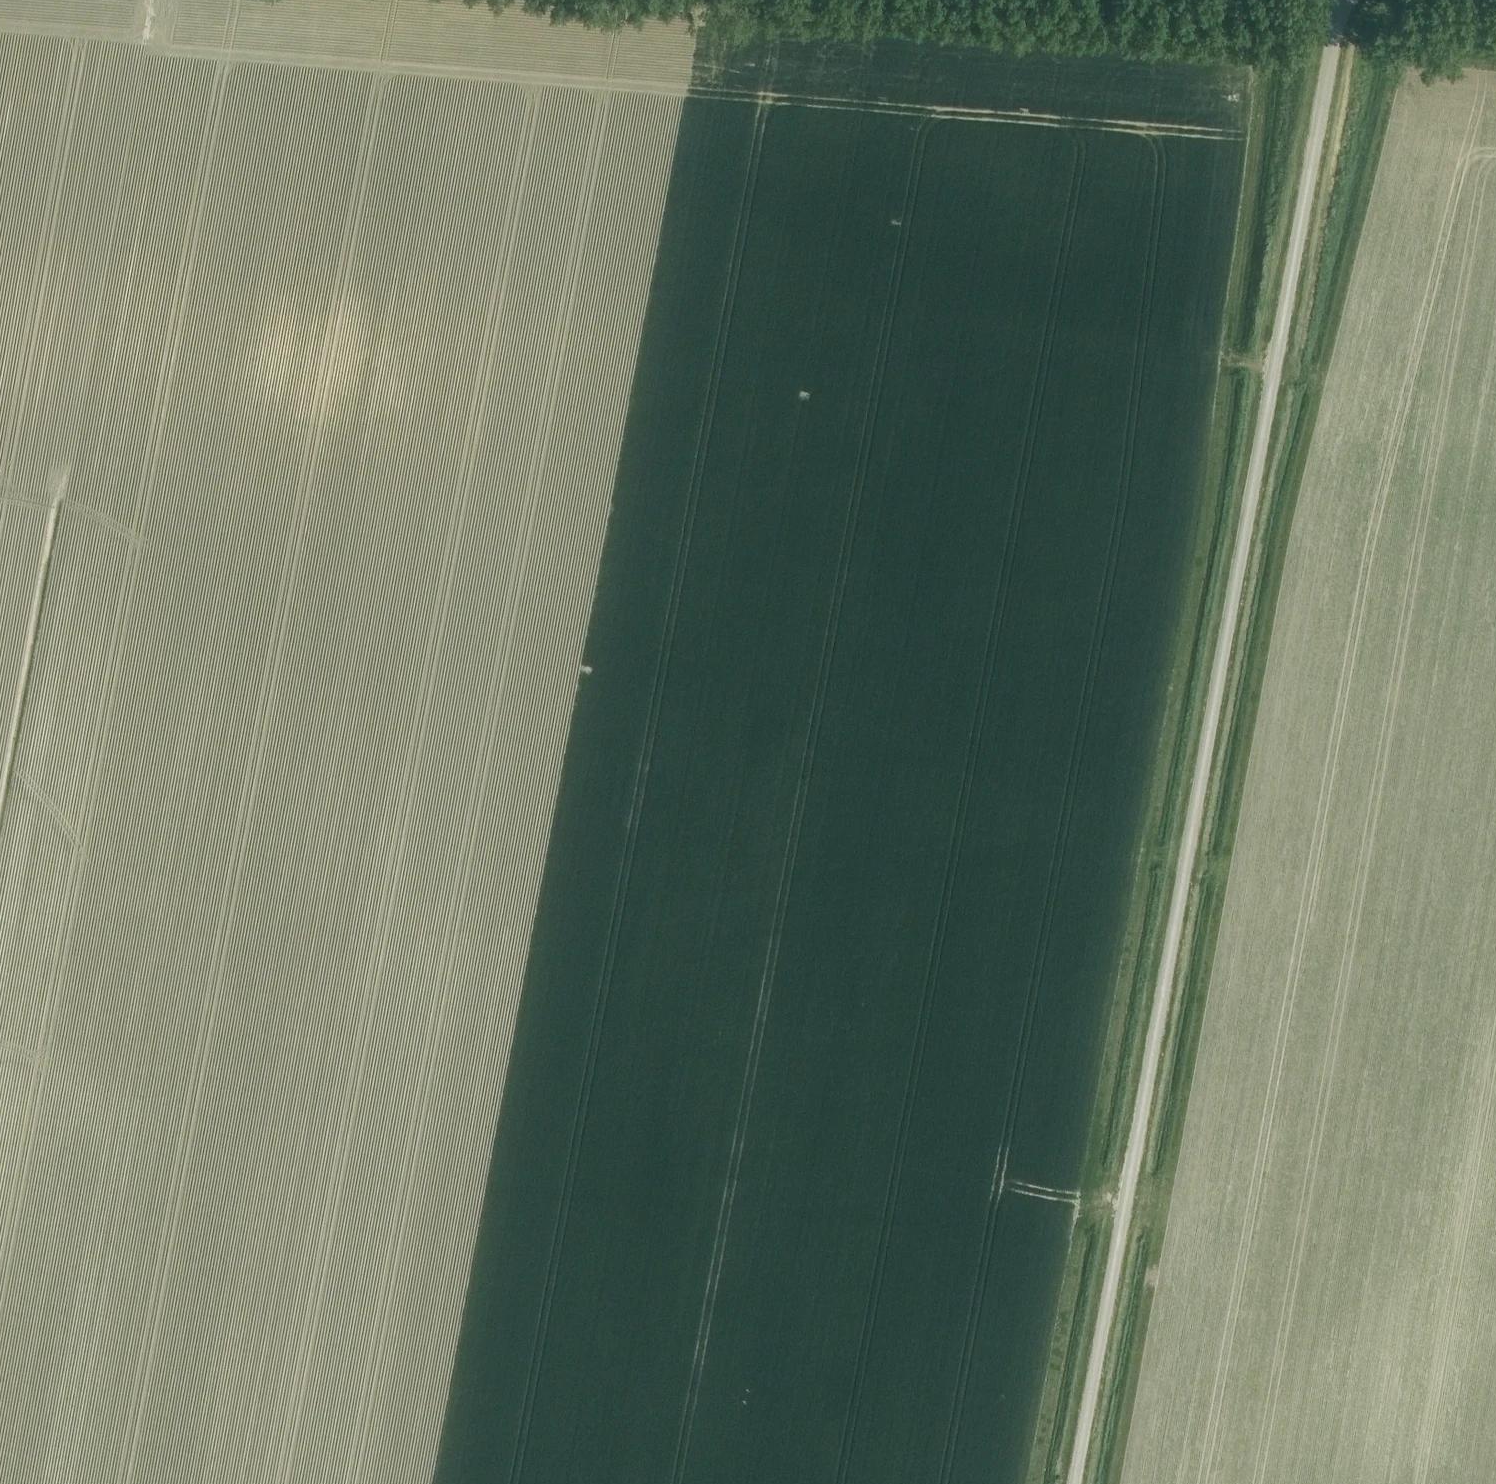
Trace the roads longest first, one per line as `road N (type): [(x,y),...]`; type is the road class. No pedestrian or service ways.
road 1 (unclassified): [(1074,1483),(1339,0)]

